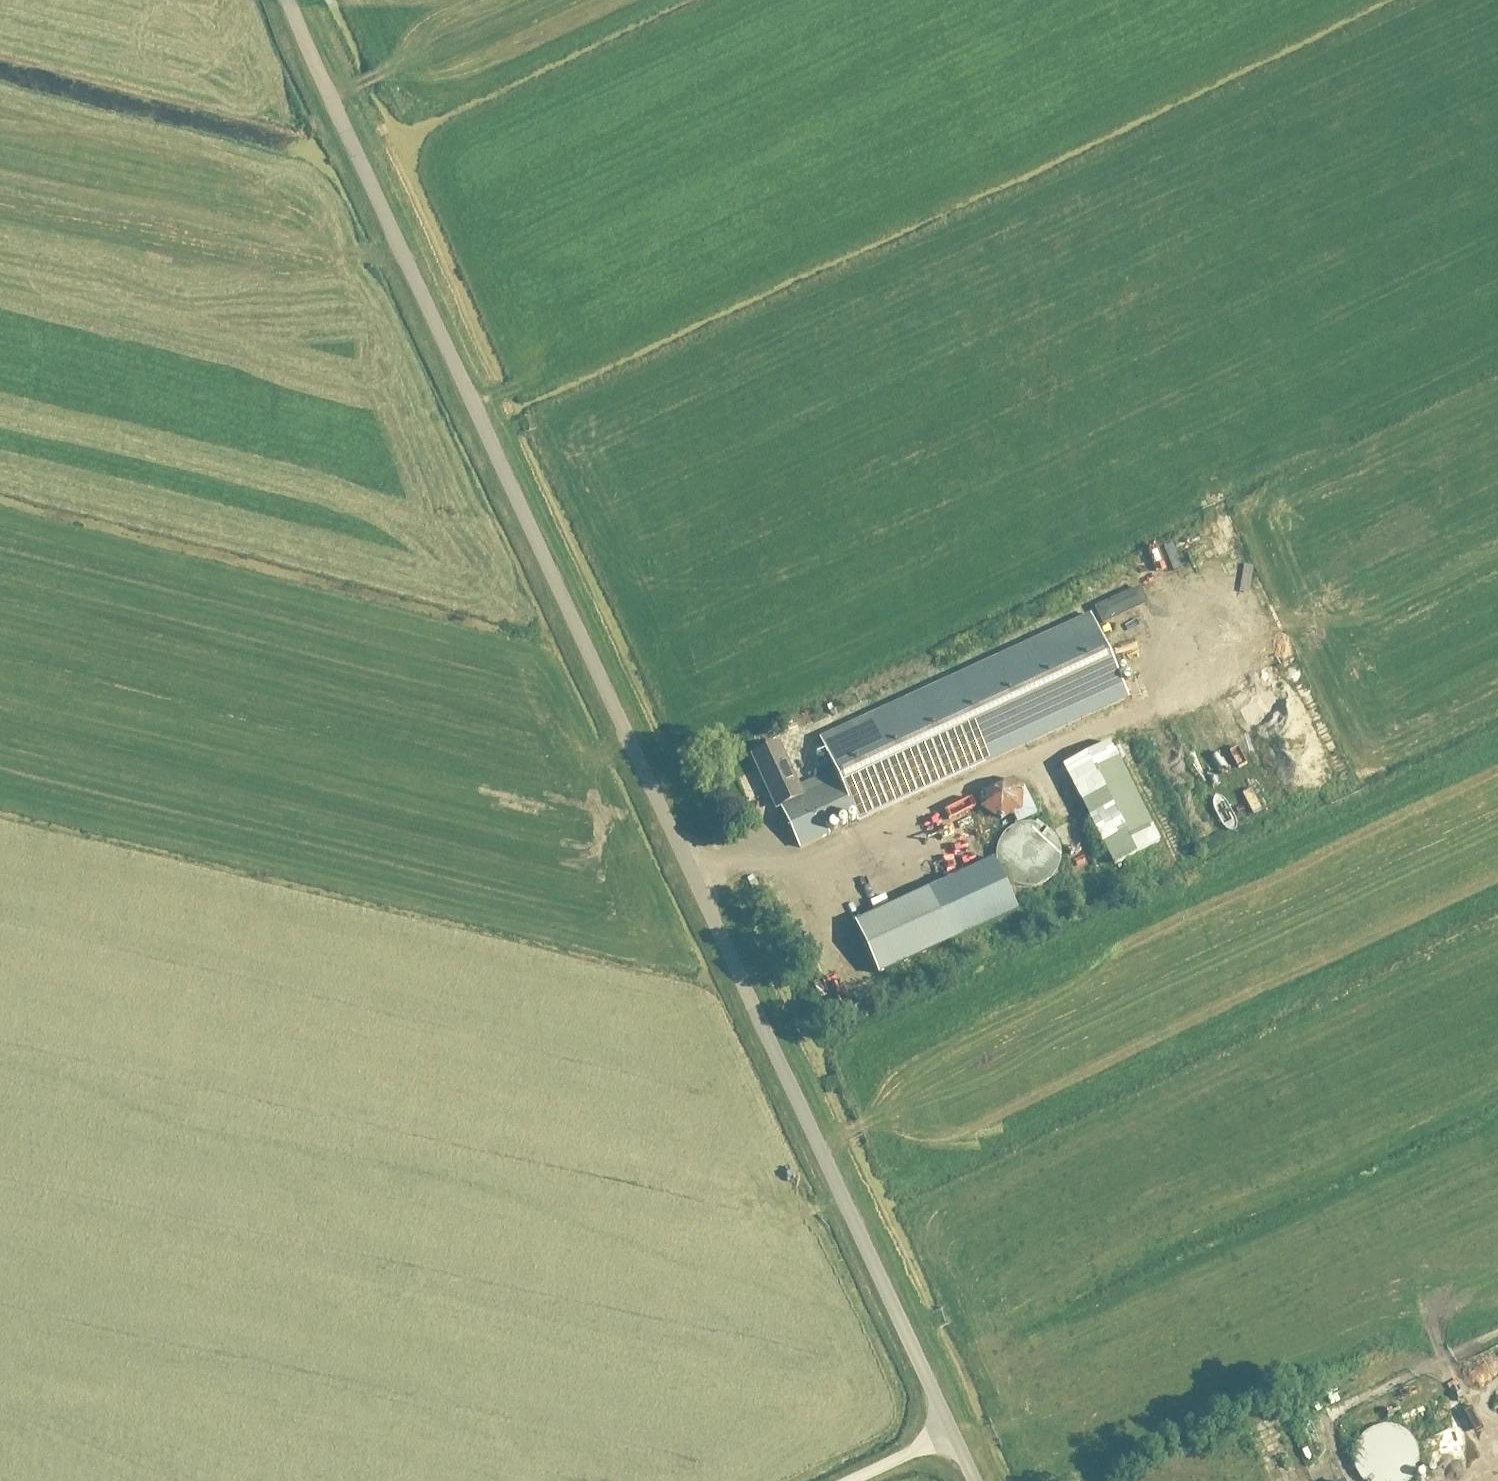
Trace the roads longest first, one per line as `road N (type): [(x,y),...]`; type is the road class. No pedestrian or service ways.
road 1 (unclassified): [(950,1431),(292,0)]

